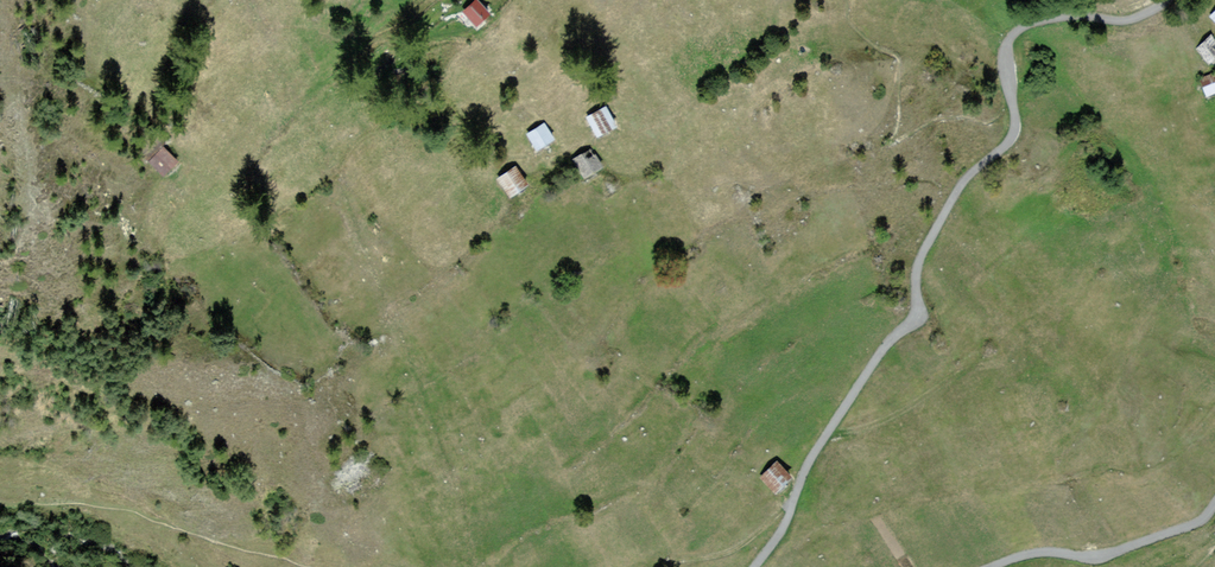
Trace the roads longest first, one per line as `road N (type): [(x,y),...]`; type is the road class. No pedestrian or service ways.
road 1 (track): [(797,497),(810,458),(879,354),(914,320),(922,255),(961,187),(1013,136),(1005,63),(1014,35),(1056,16),(1124,22),(1169,0)]
road 2 (track): [(1214,504),(1201,522),(1097,559),(1046,551),(990,566)]
road 3 (track): [(634,566),(740,548),(797,497)]

